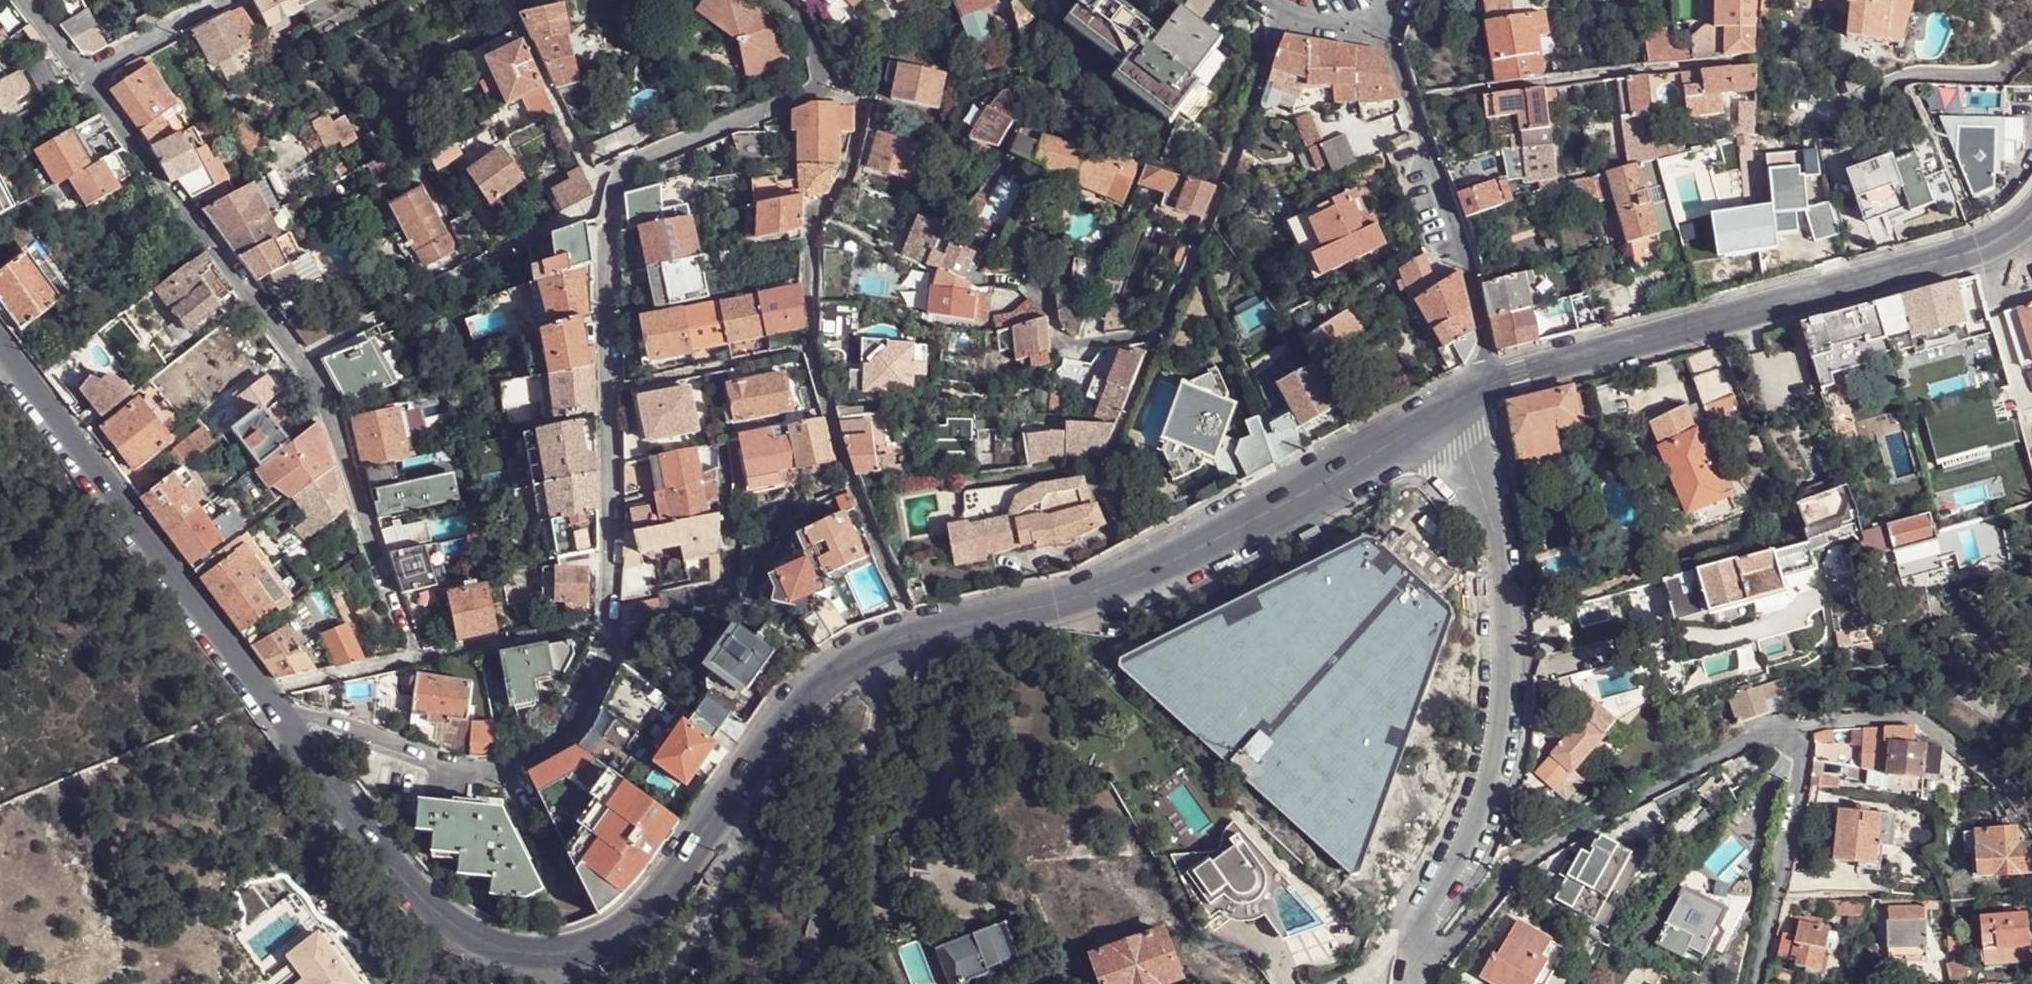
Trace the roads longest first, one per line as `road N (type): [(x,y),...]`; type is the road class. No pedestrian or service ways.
road 1 (tertiary): [(280,719),(384,857),(457,926),(527,954),(599,945),(643,915),(789,718),(851,662),(917,635),(1100,590),(1177,561),(1451,408)]
road 2 (residential): [(280,719),(316,718),(467,770),(493,771),(523,764),(580,705),(604,652),(609,619),(611,193),(627,165),(821,90),(810,36),(781,0)]
road 3 (residential): [(83,75),(300,359),(334,415),(408,635)]
road 4 (residential): [(1451,408),(1495,528),(1505,695),(1488,791),(1425,917),(1412,964)]
road 5 (tertiary): [(1498,382),(1975,251),(2031,217)]
road 6 (residential): [(1412,964),(1451,948),(1537,847),(1773,722),(1804,724)]
road 7 (tertiary): [(0,350),(280,719)]
road 8 (residential): [(1385,22),(1471,266),(1498,382)]
road 9 (residential): [(1225,184),(1112,450)]
road 10 (residential): [(1804,724),(1916,718),(2009,785),(2031,819)]
road 11 (residential): [(1804,724),(1796,805),(1754,983)]
road 12 (residential): [(1288,13),(1225,184)]
road 13 (residential): [(1053,132),(1225,184)]
road 14 (residential): [(231,0),(83,75)]

